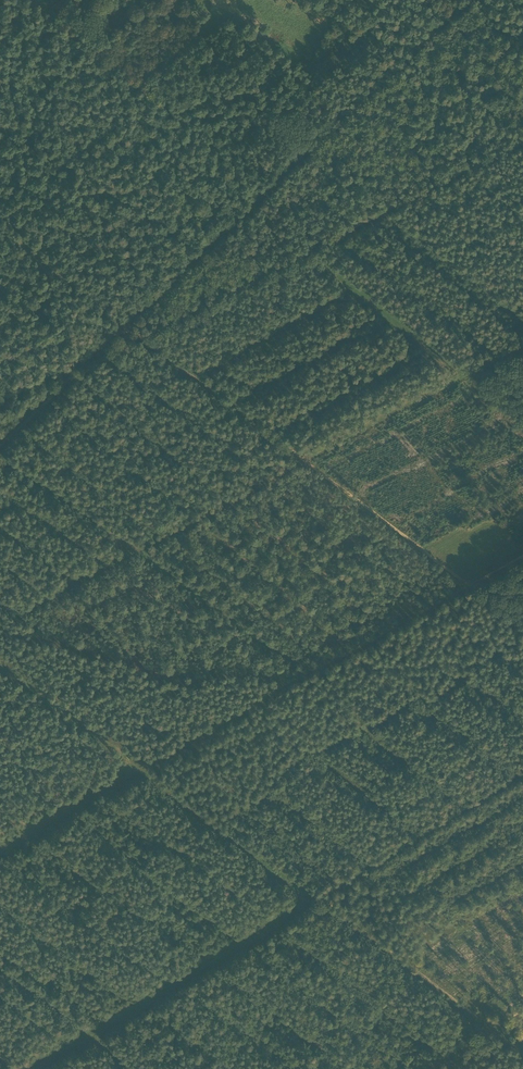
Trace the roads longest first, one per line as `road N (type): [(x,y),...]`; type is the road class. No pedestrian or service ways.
road 1 (track): [(0,849),(463,586)]
road 2 (track): [(522,143),(213,301),(139,331),(122,327)]
road 3 (track): [(0,664),(319,900)]
road 4 (track): [(35,1068),(319,900)]
road 5 (track): [(269,187),(17,0)]
road 6 (track): [(269,187),(467,0)]
road 7 (track): [(306,466),(139,331)]
road 8 (track): [(122,327),(269,187)]
road 9 (track): [(463,586),(306,466)]
road 10 (track): [(0,445),(122,327)]
road 11 (track): [(130,84),(235,14)]

